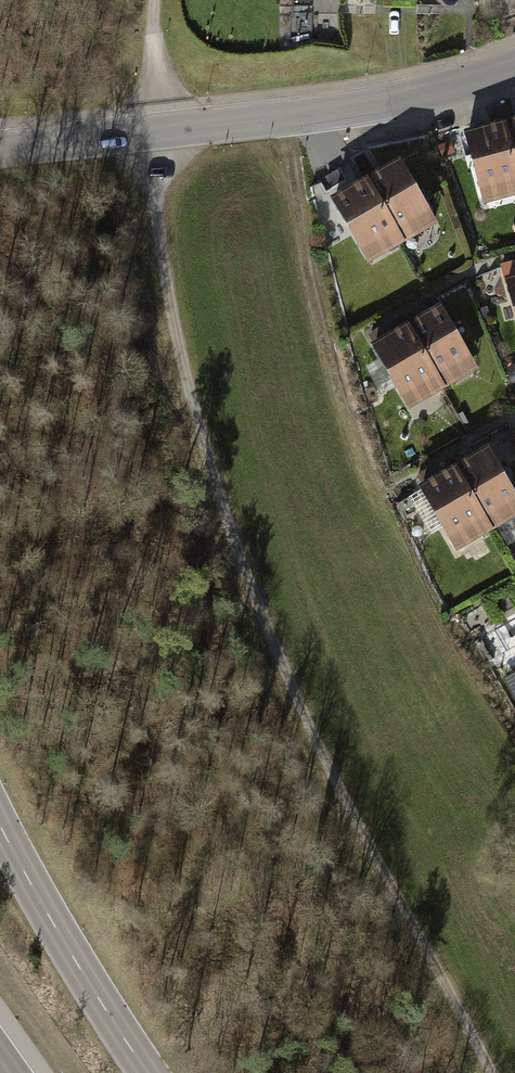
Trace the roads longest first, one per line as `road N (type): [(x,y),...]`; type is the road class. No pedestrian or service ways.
road 1 (track): [(490,1072),(337,789),(243,564),(187,383),(159,218),(155,132)]
road 2 (tertiary): [(514,67),(381,104),(0,149)]
road 3 (tertiary): [(148,1072),(0,824)]
road 4 (track): [(151,0),(155,132)]

